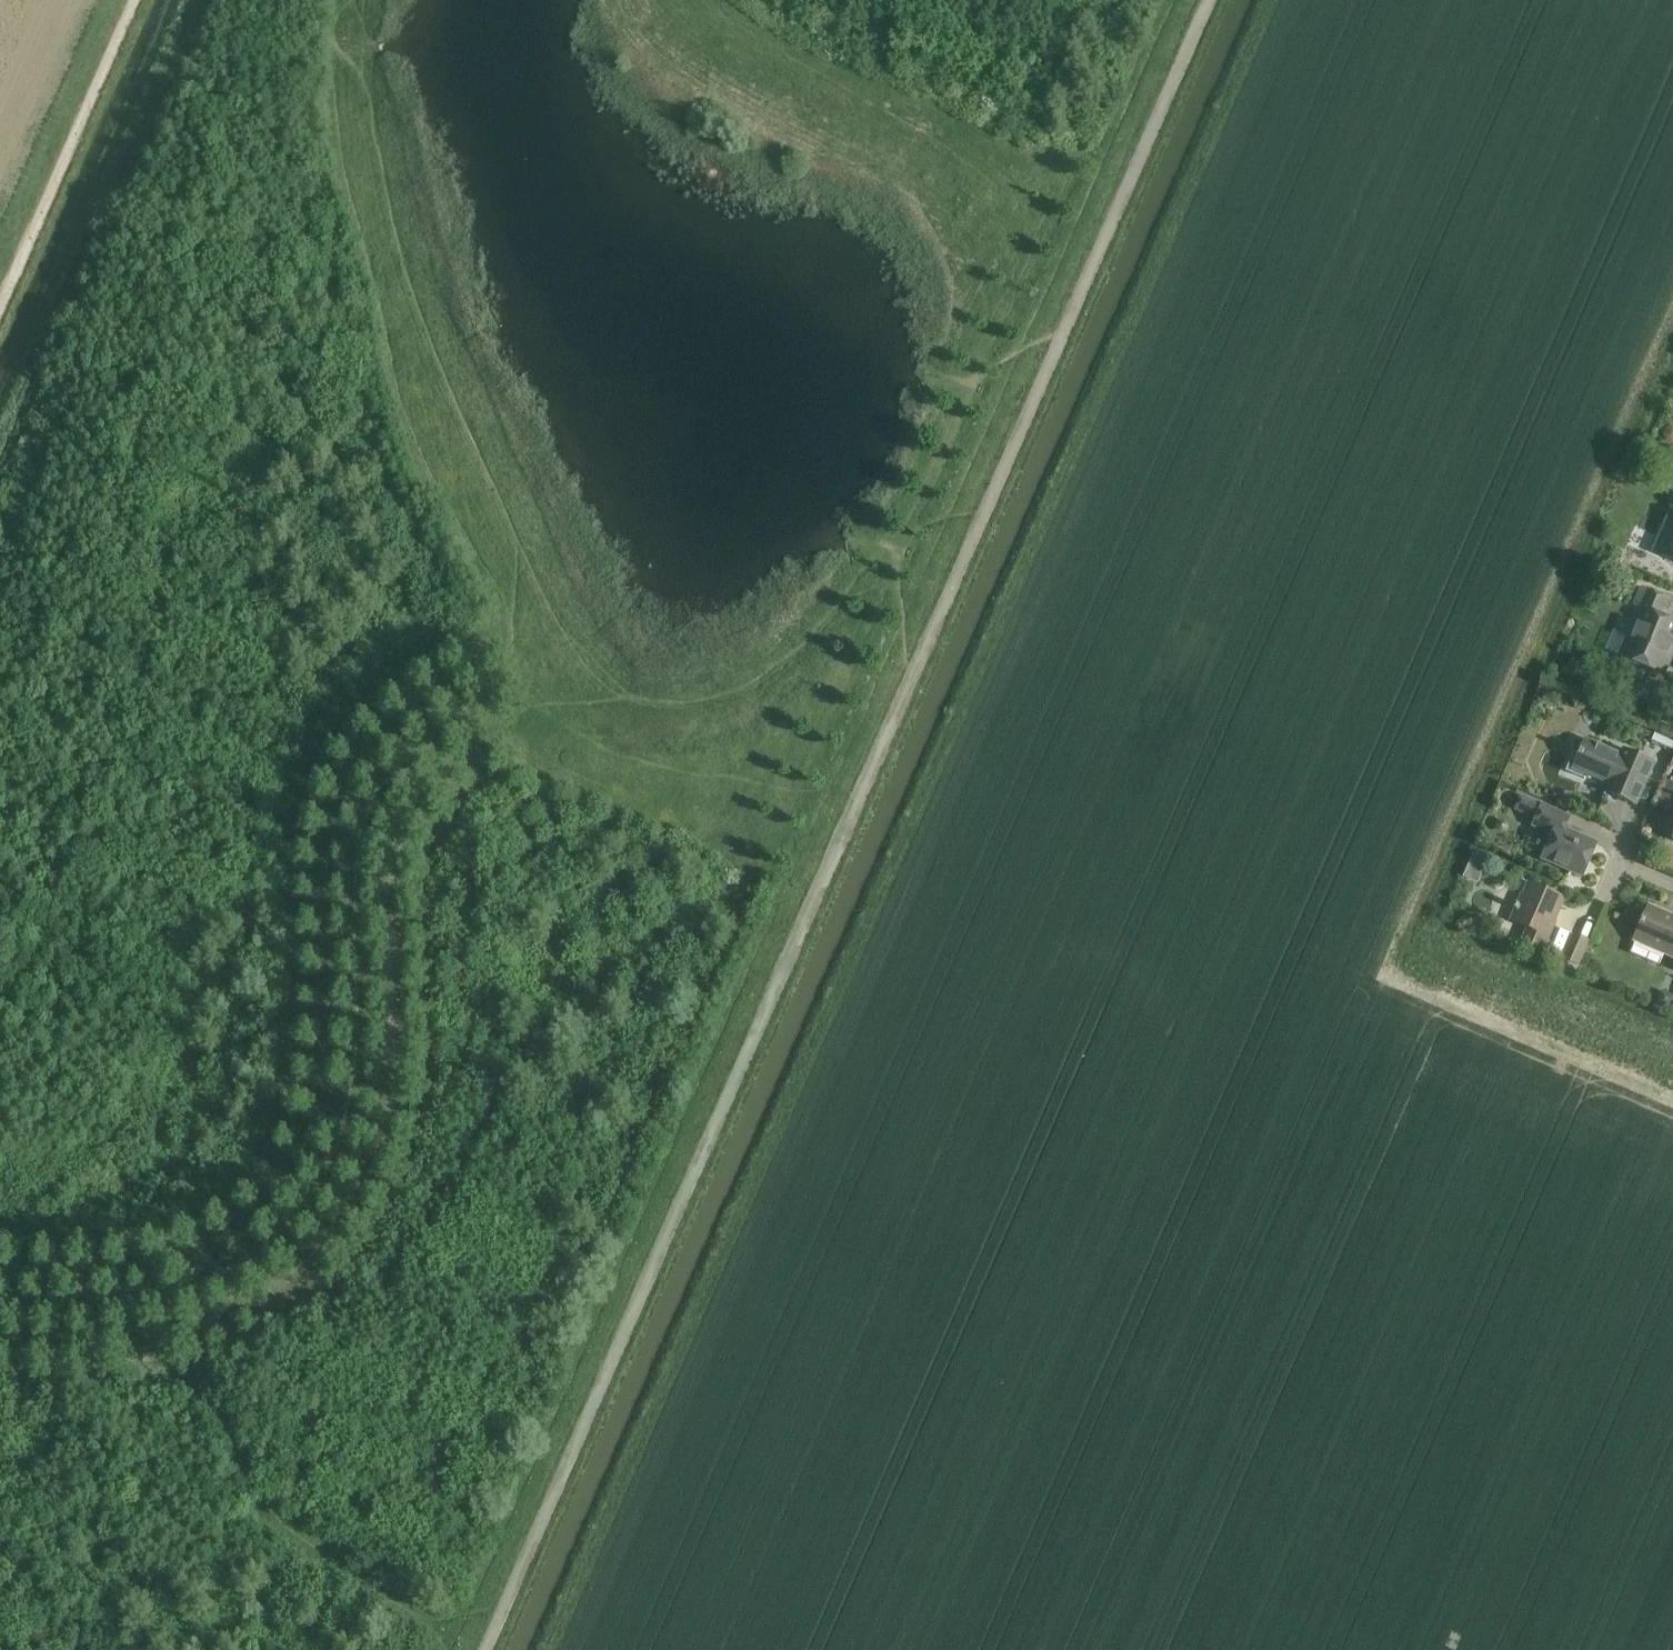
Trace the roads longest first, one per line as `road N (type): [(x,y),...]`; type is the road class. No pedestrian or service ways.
road 1 (track): [(0,307),(134,0)]

